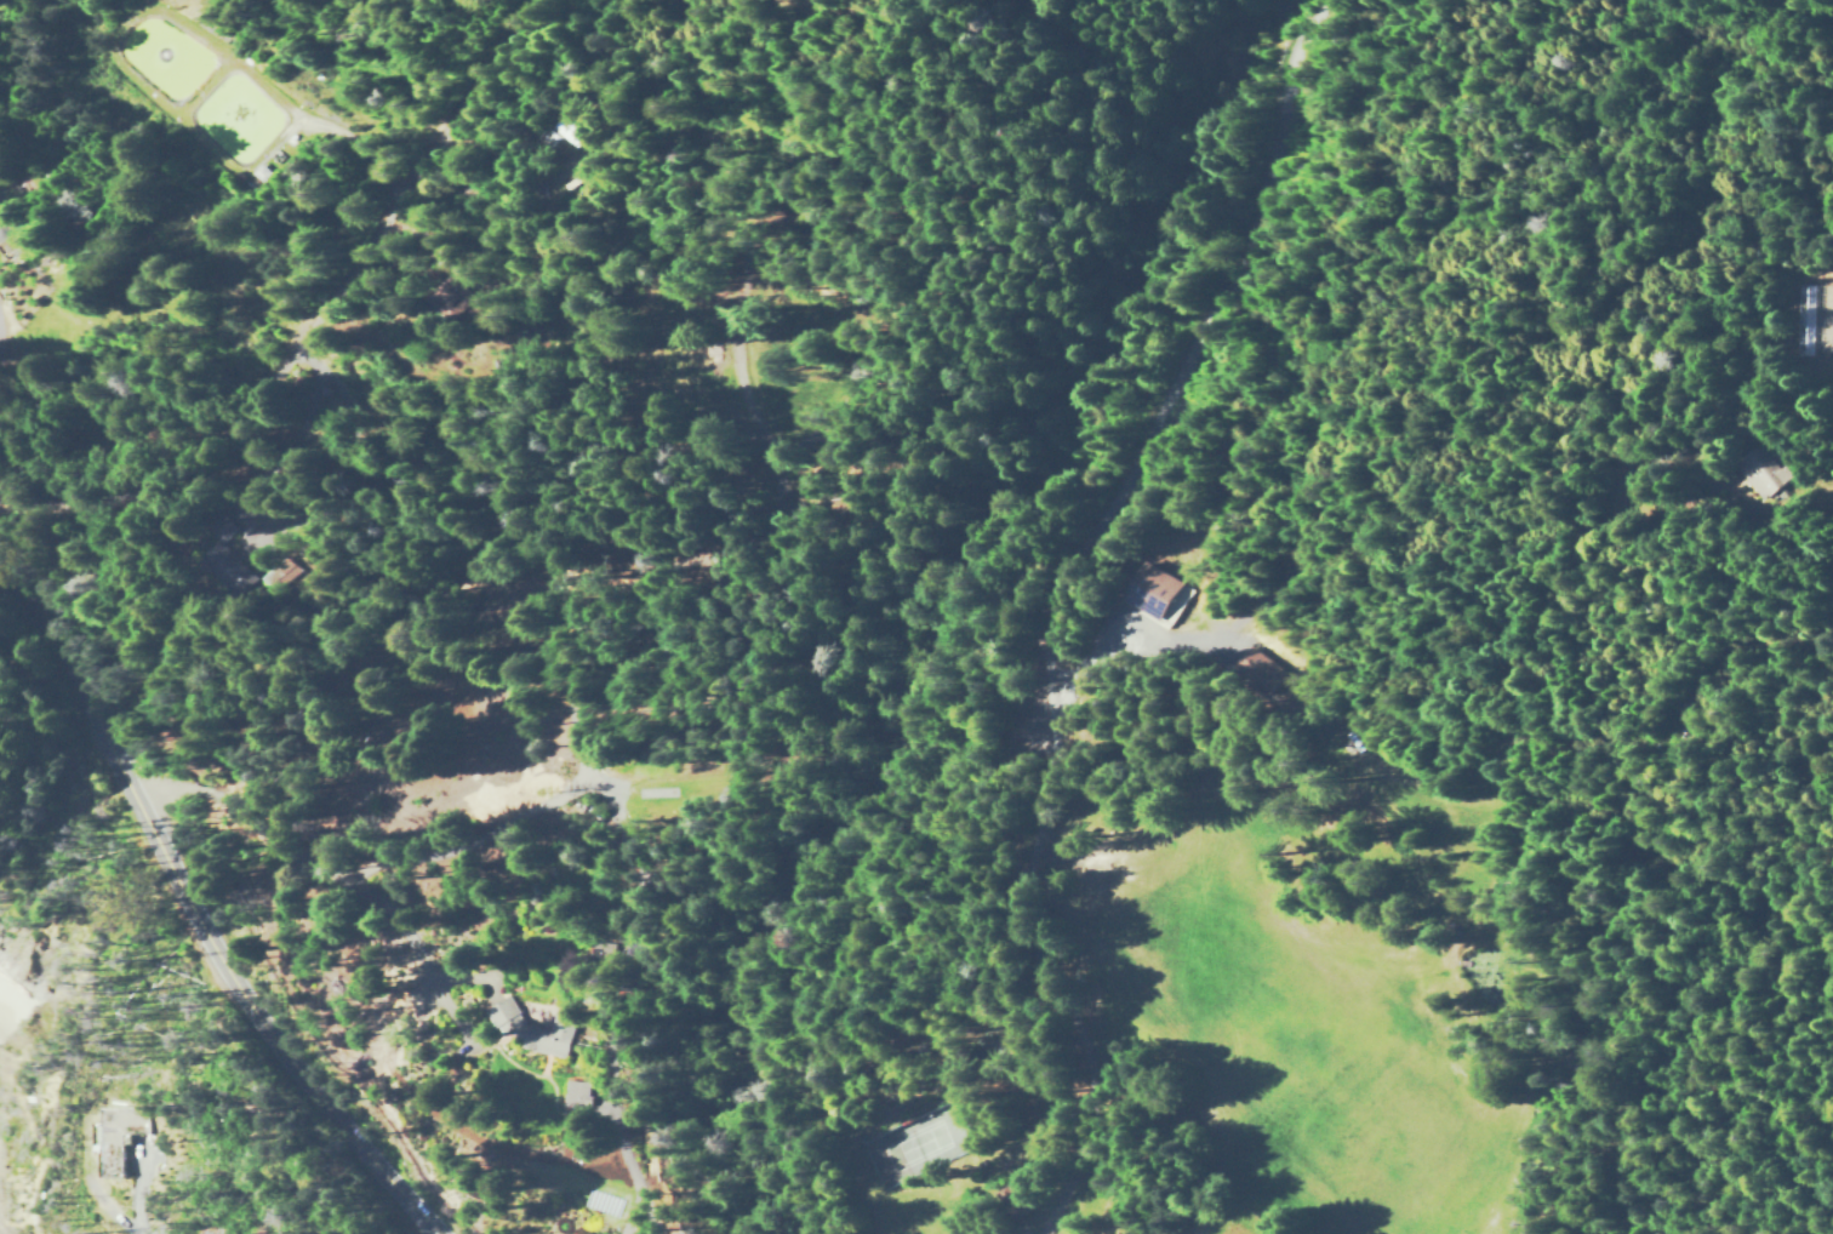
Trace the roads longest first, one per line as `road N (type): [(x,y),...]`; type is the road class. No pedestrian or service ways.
road 1 (primary): [(447,1233),(337,1115),(253,1004),(98,715),(39,623),(0,581)]
road 2 (residential): [(0,470),(112,442),(173,413),(343,281),(449,118),(494,0)]
road 3 (residential): [(135,784),(182,787),(274,849),(401,958),(502,1076)]

